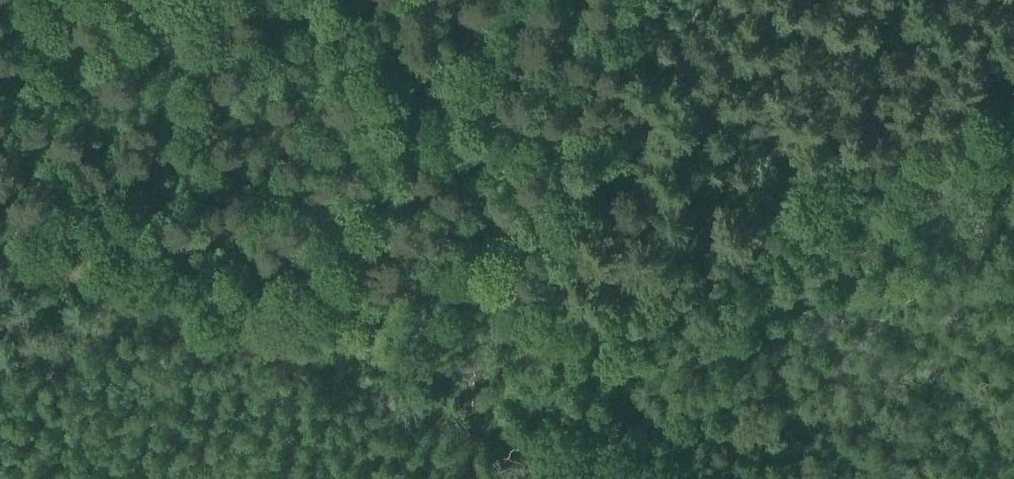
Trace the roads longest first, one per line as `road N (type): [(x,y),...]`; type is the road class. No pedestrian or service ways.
road 1 (track): [(606,0),(488,478)]
road 2 (track): [(233,0),(576,119)]

